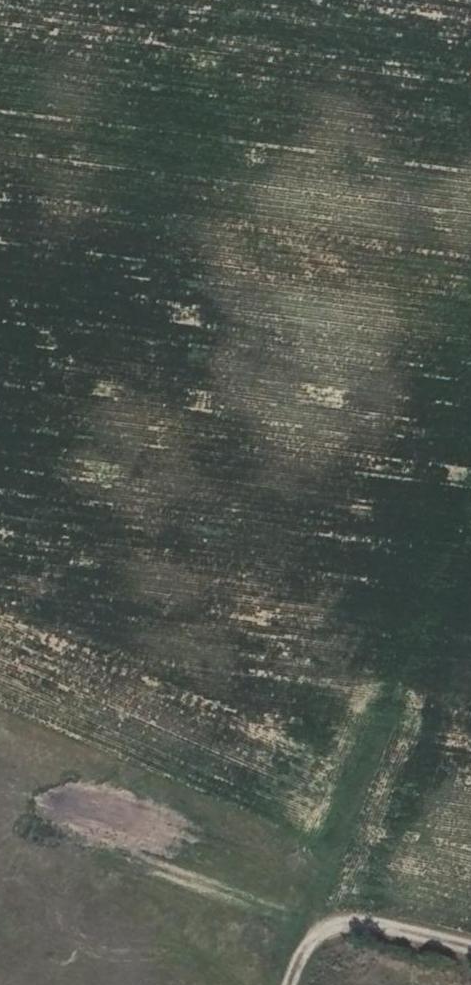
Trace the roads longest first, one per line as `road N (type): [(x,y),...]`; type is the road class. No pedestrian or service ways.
road 1 (track): [(470,945),(356,920),(304,942),(291,984)]

